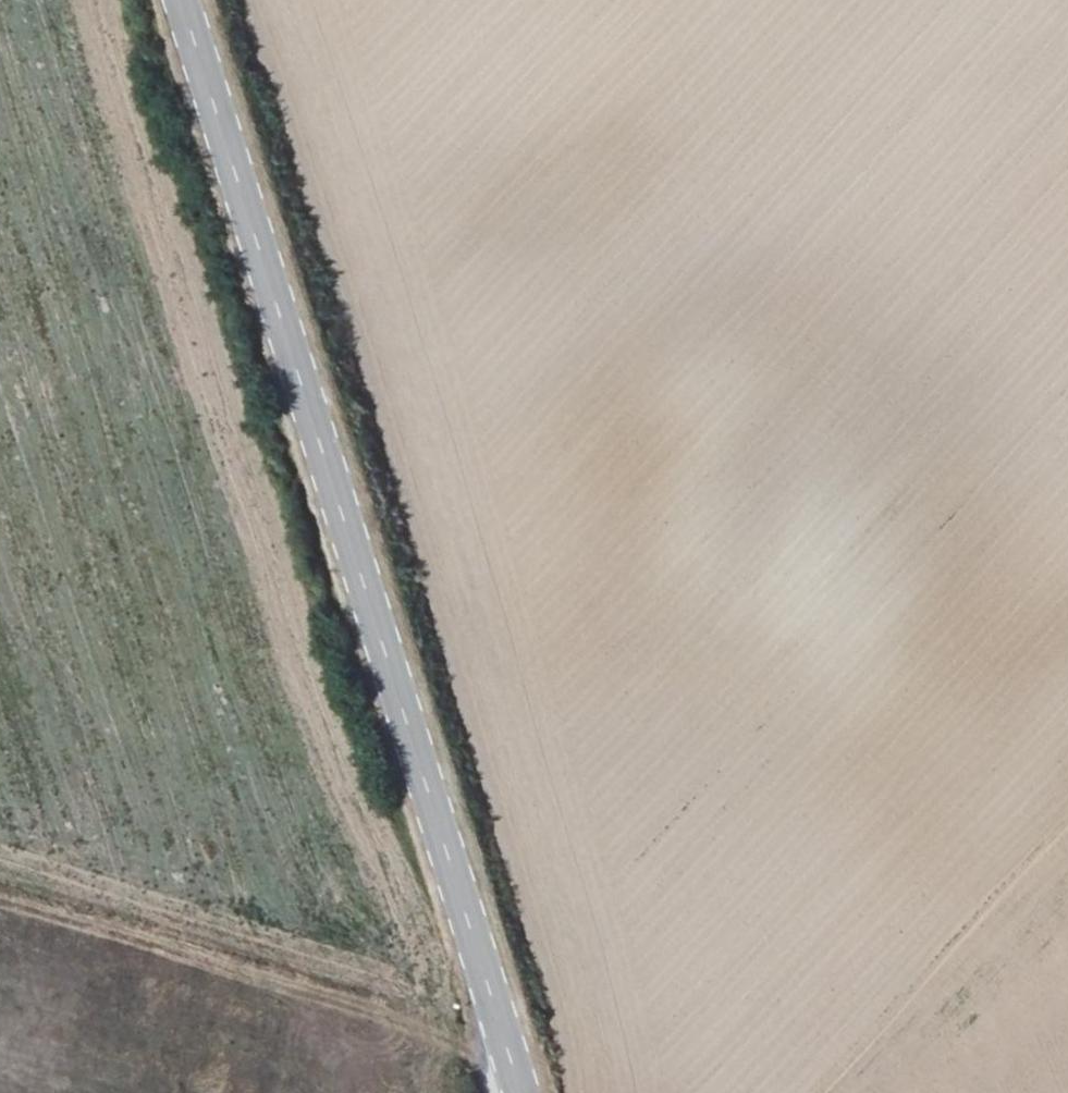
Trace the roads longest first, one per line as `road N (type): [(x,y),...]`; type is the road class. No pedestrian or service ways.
road 1 (secondary): [(520,1092),(181,0)]

